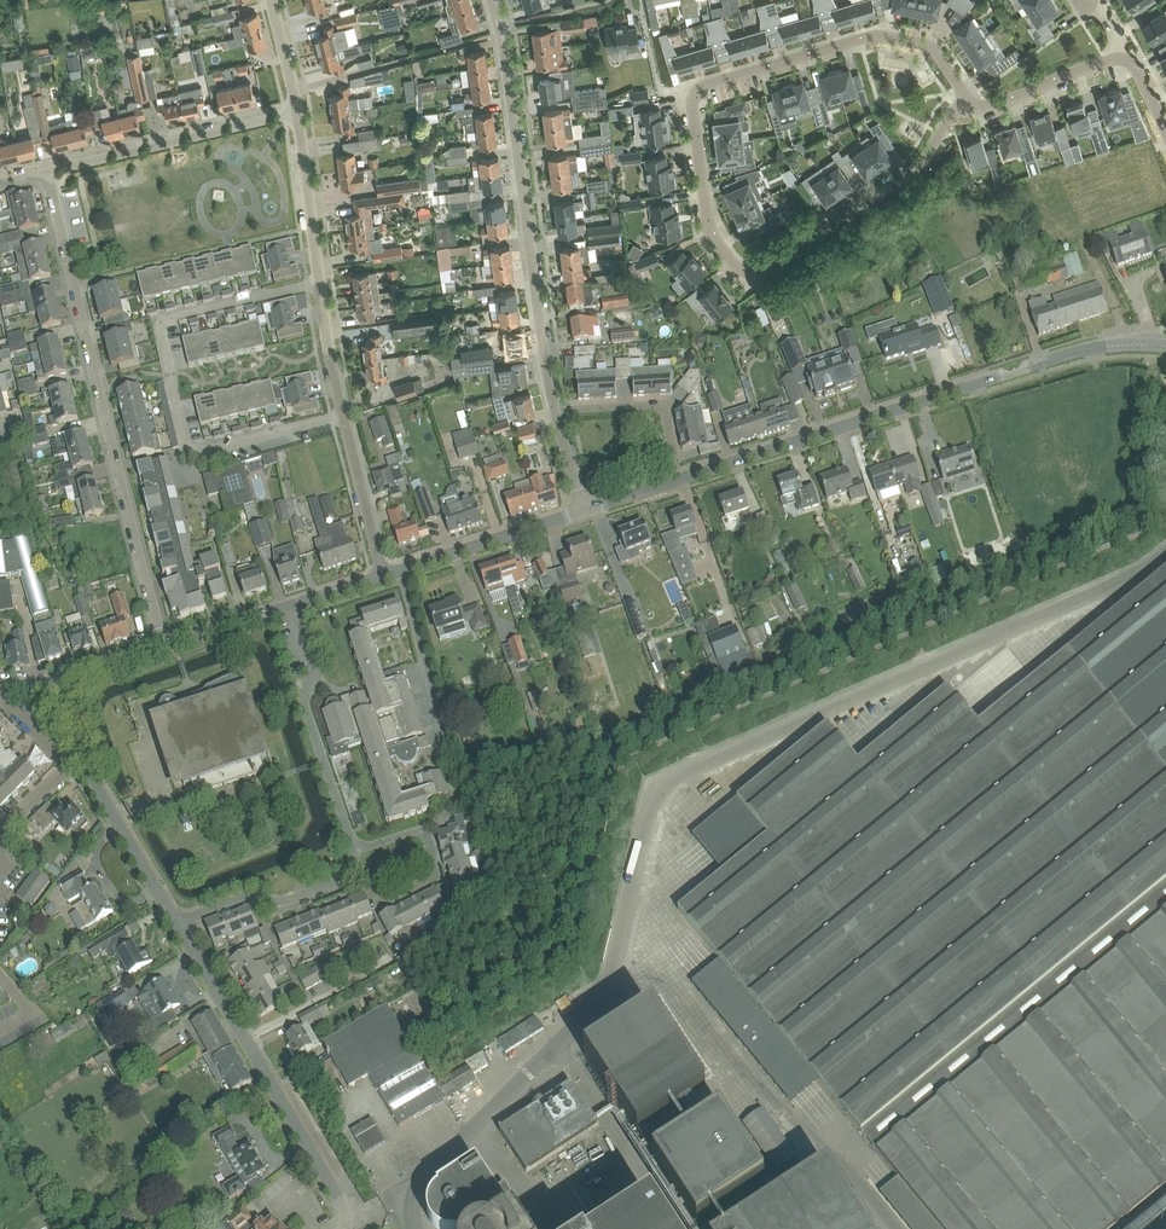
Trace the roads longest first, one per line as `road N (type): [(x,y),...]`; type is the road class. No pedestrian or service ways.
road 1 (residential): [(971,100),(952,112),(922,163),(767,269),(740,270),(709,232),(693,112),(703,86),(874,35),(928,45),(961,85)]
road 2 (tertiary): [(583,510),(1076,352),(1165,346)]
road 3 (residential): [(164,647),(46,171)]
road 4 (residential): [(318,283),(165,317),(160,327),(186,449),(197,454),(343,416)]
road 5 (residential): [(555,411),(491,0)]
road 6 (residential): [(46,171),(298,113)]
road 7 (residential): [(354,847),(308,707),(313,661),(294,605)]
road 8 (tertiary): [(378,579),(583,510)]
road 9 (unclassified): [(342,1228),(343,1203),(246,1039)]
road 10 (residential): [(178,923),(106,819),(80,760)]
road 11 (residential): [(178,923),(245,895),(283,899),(348,872)]
road 12 (residential): [(318,283),(298,113)]
road 13 (residential): [(971,100),(979,109),(1126,58)]
road 14 (residential): [(246,1039),(392,958)]
road 15 (residential): [(378,579),(343,416)]
road 16 (residential): [(676,462),(663,406),(555,411)]
road 17 (residential): [(348,872),(381,902),(432,877),(424,828)]
road 18 (tertiary): [(164,647),(294,605)]
road 19 (residential): [(343,416),(318,283)]
road 20 (unclassified): [(246,1039),(178,923)]

